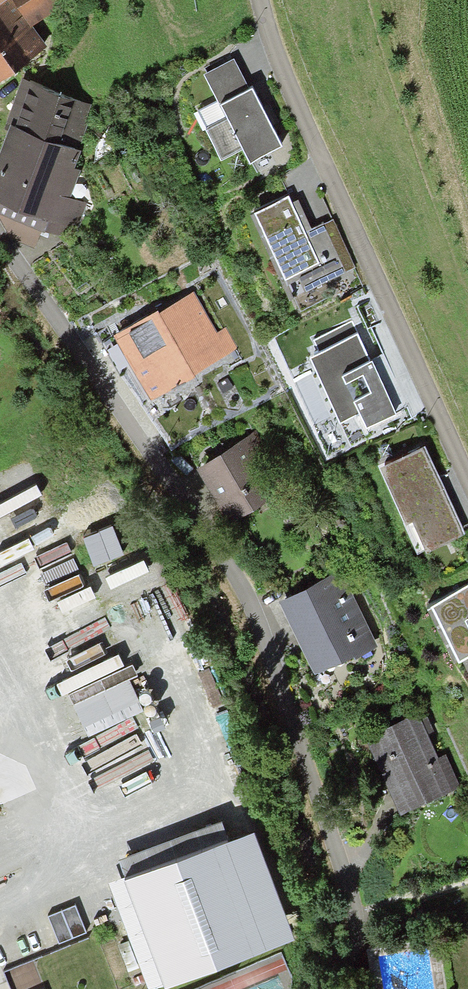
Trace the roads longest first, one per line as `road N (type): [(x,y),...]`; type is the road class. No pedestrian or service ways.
road 1 (residential): [(0,246),(238,583),(347,899),(356,988)]
road 2 (residential): [(254,0),(299,123),(467,490)]

